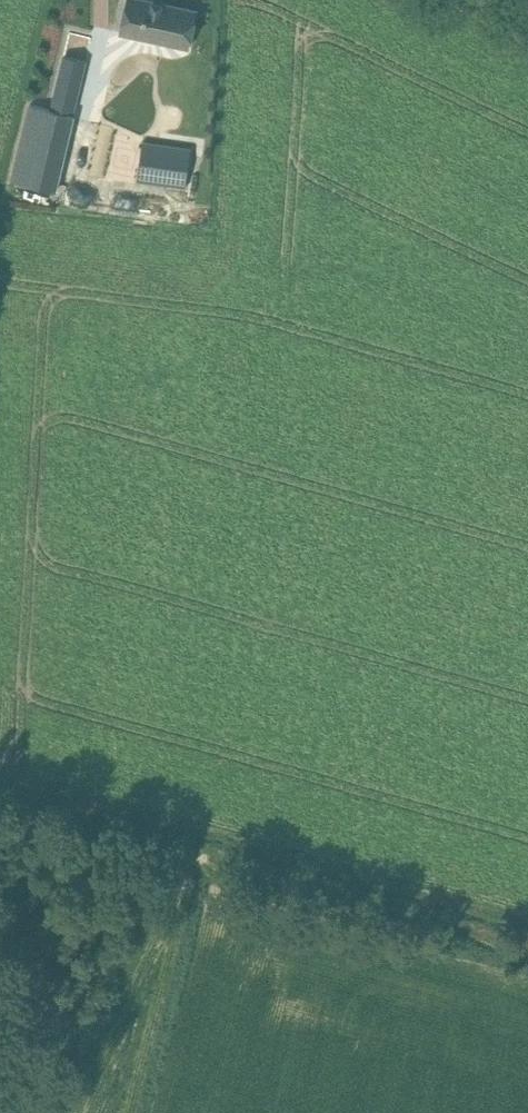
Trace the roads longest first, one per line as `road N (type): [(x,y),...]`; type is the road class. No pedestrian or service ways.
road 1 (track): [(0,806),(527,955)]

